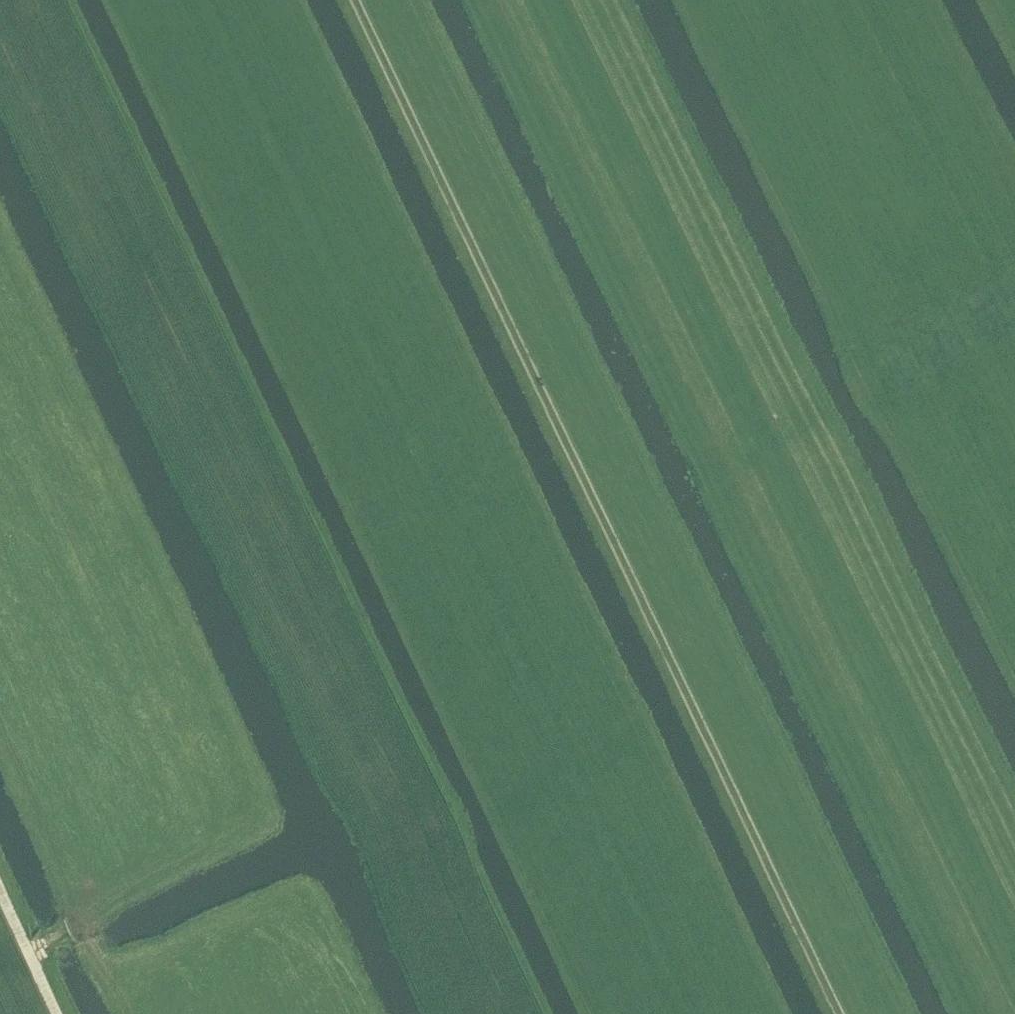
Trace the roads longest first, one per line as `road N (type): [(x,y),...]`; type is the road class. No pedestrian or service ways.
road 1 (track): [(839,1013),(355,0)]
road 2 (track): [(0,884),(60,1013)]

